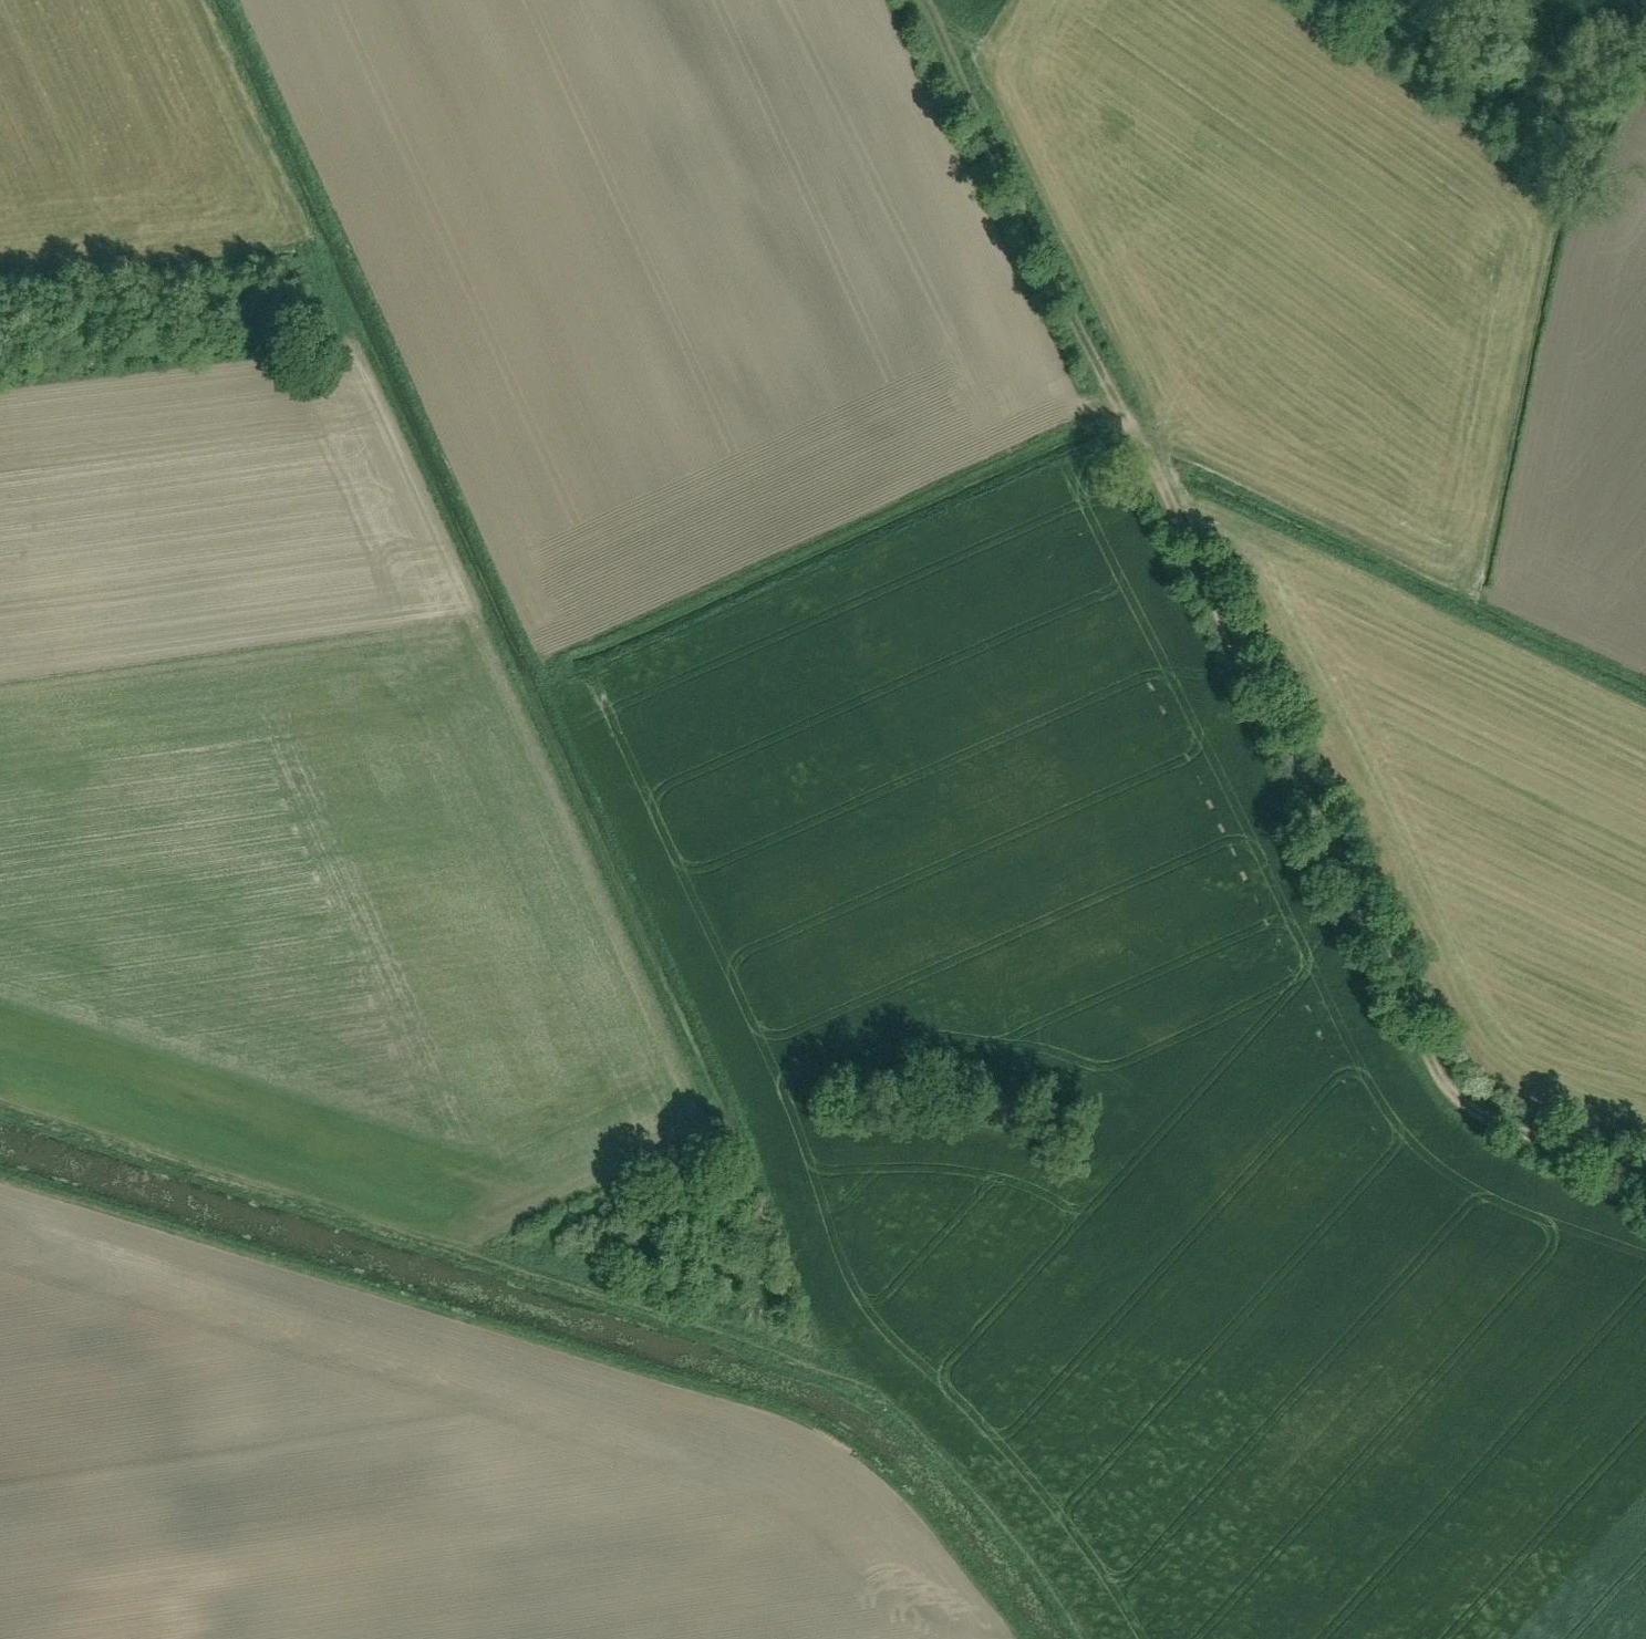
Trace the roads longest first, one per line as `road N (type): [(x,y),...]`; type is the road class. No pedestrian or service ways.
road 1 (track): [(917,0),(1132,435),(1427,1068),(1473,1116),(1645,1178)]

